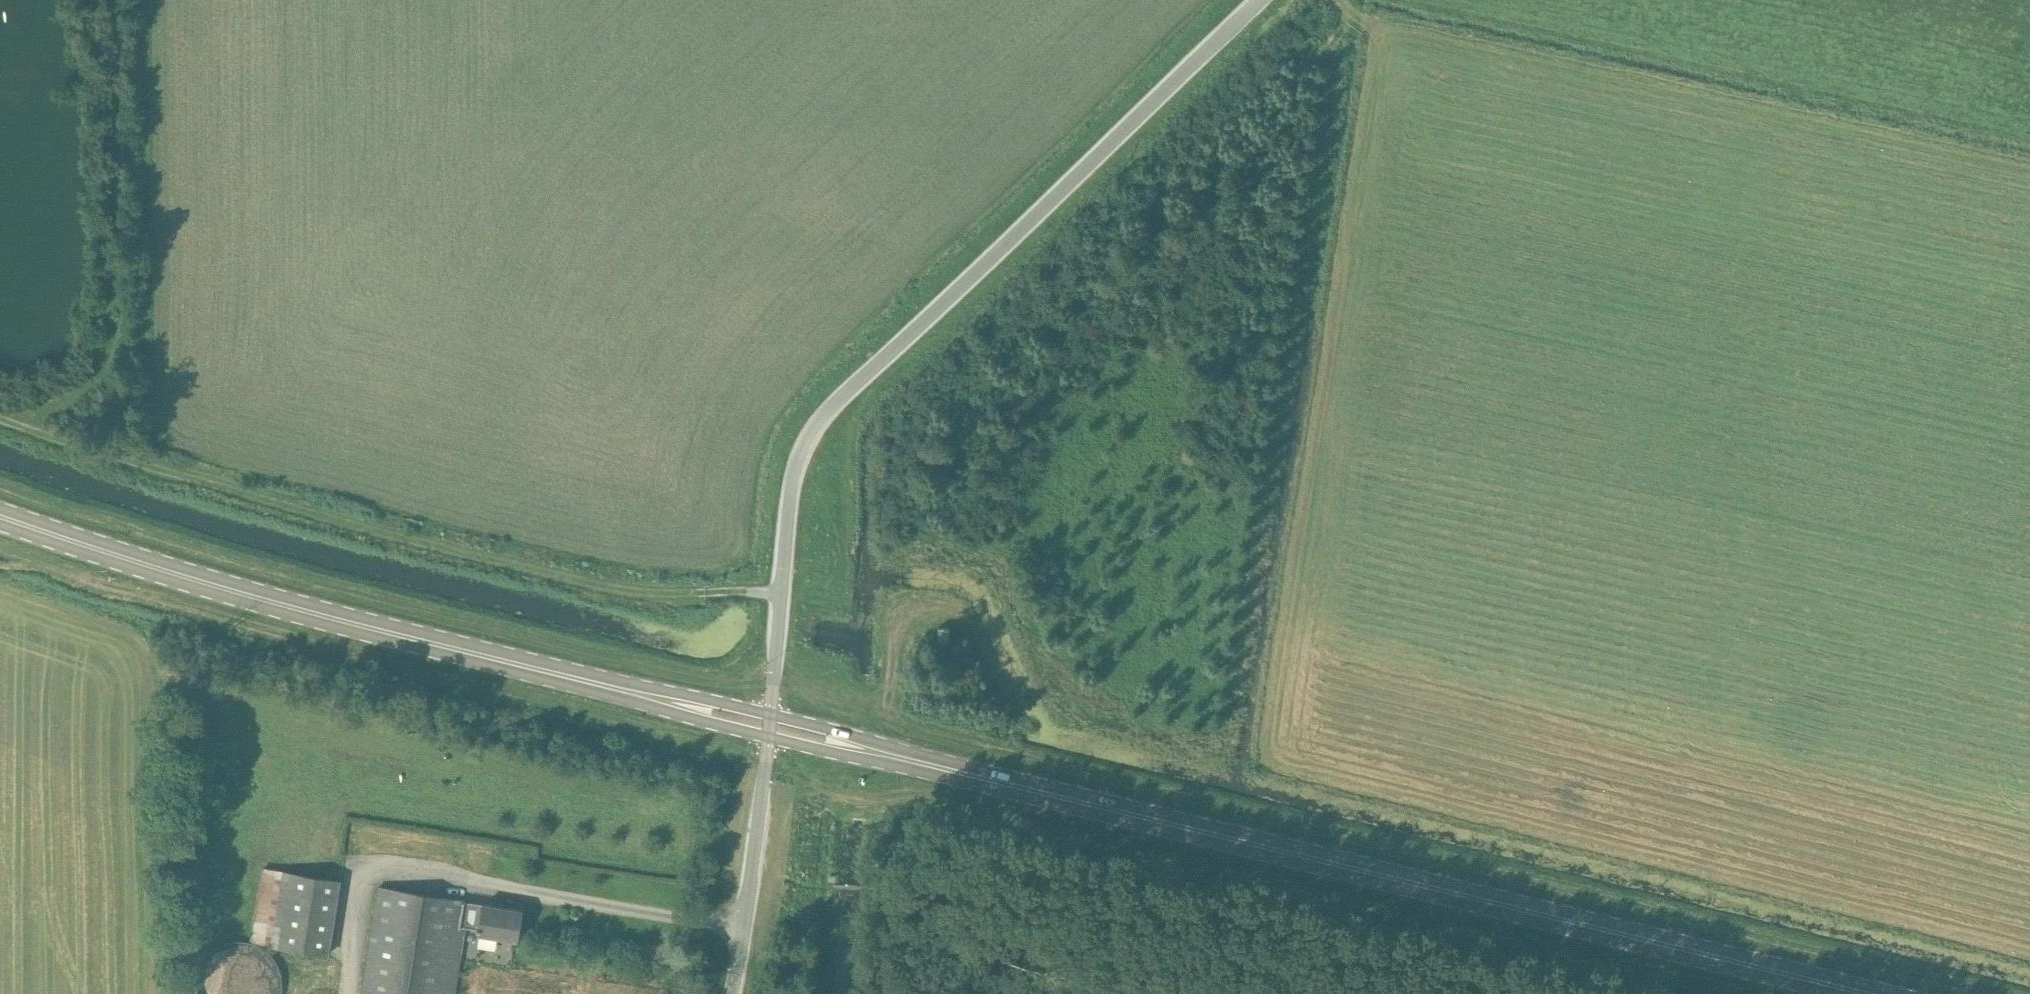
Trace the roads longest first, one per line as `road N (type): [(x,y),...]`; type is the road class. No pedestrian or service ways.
road 1 (primary): [(871,751),(1865,993)]
road 2 (unclassified): [(772,715),(790,495),(810,430),(1260,0)]
road 3 (track): [(782,592),(624,591),(54,441),(0,419)]
road 4 (primary): [(667,699),(317,613),(0,511)]
road 5 (track): [(743,923),(364,870),(345,993)]
road 6 (unclassified): [(732,993),(770,737)]

